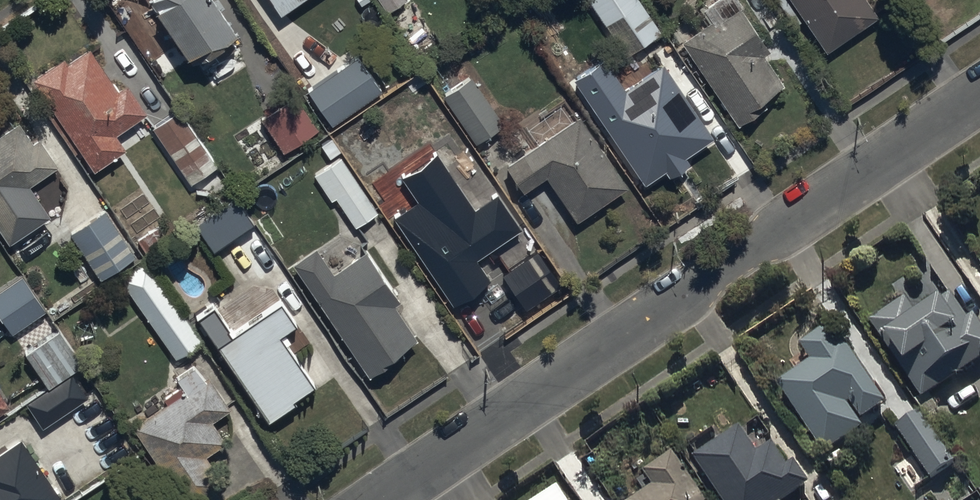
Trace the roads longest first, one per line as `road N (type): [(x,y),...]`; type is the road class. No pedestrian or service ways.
road 1 (residential): [(380,499),(979,97)]

